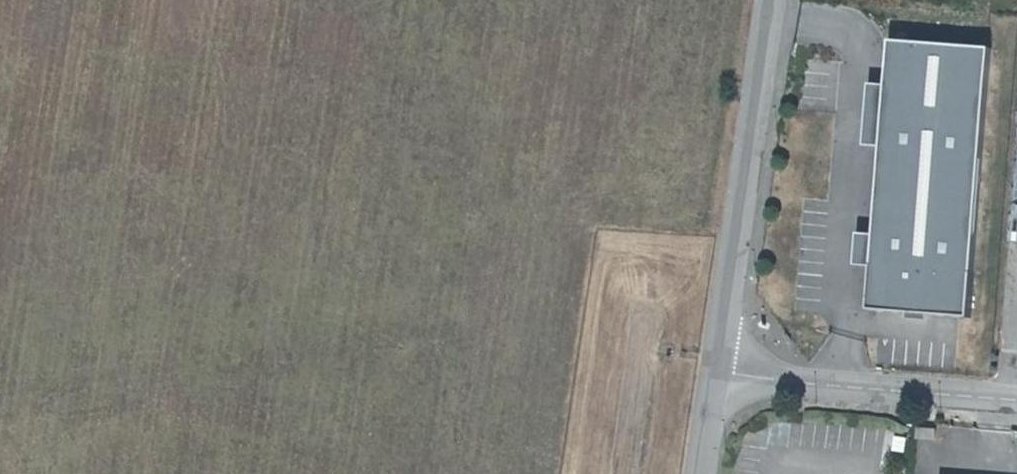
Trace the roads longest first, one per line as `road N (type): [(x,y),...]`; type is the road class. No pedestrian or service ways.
road 1 (unclassified): [(777,0),(722,374)]
road 2 (unclassified): [(722,374),(1016,400)]

